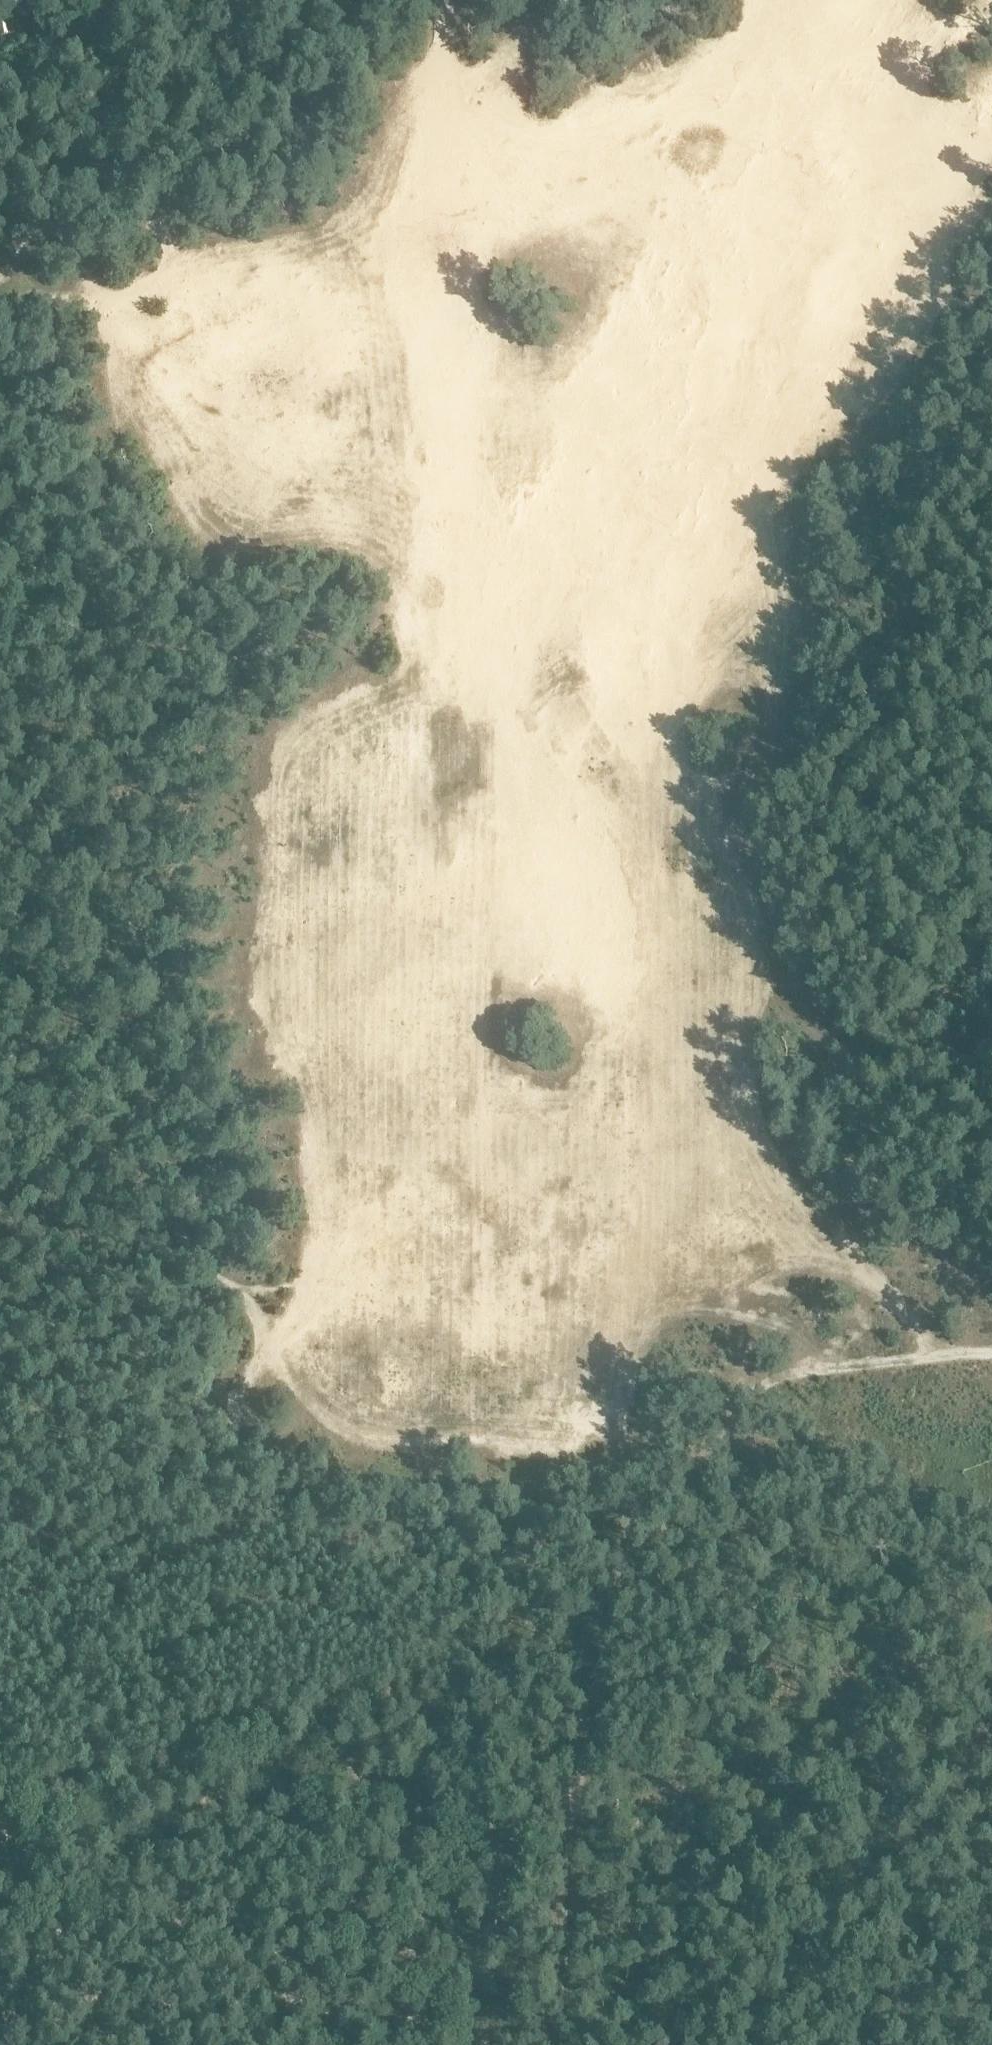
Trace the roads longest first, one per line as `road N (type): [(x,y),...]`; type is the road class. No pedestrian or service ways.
road 1 (track): [(991,1355),(955,1352),(779,1374),(625,1529),(566,1944),(562,2044)]

